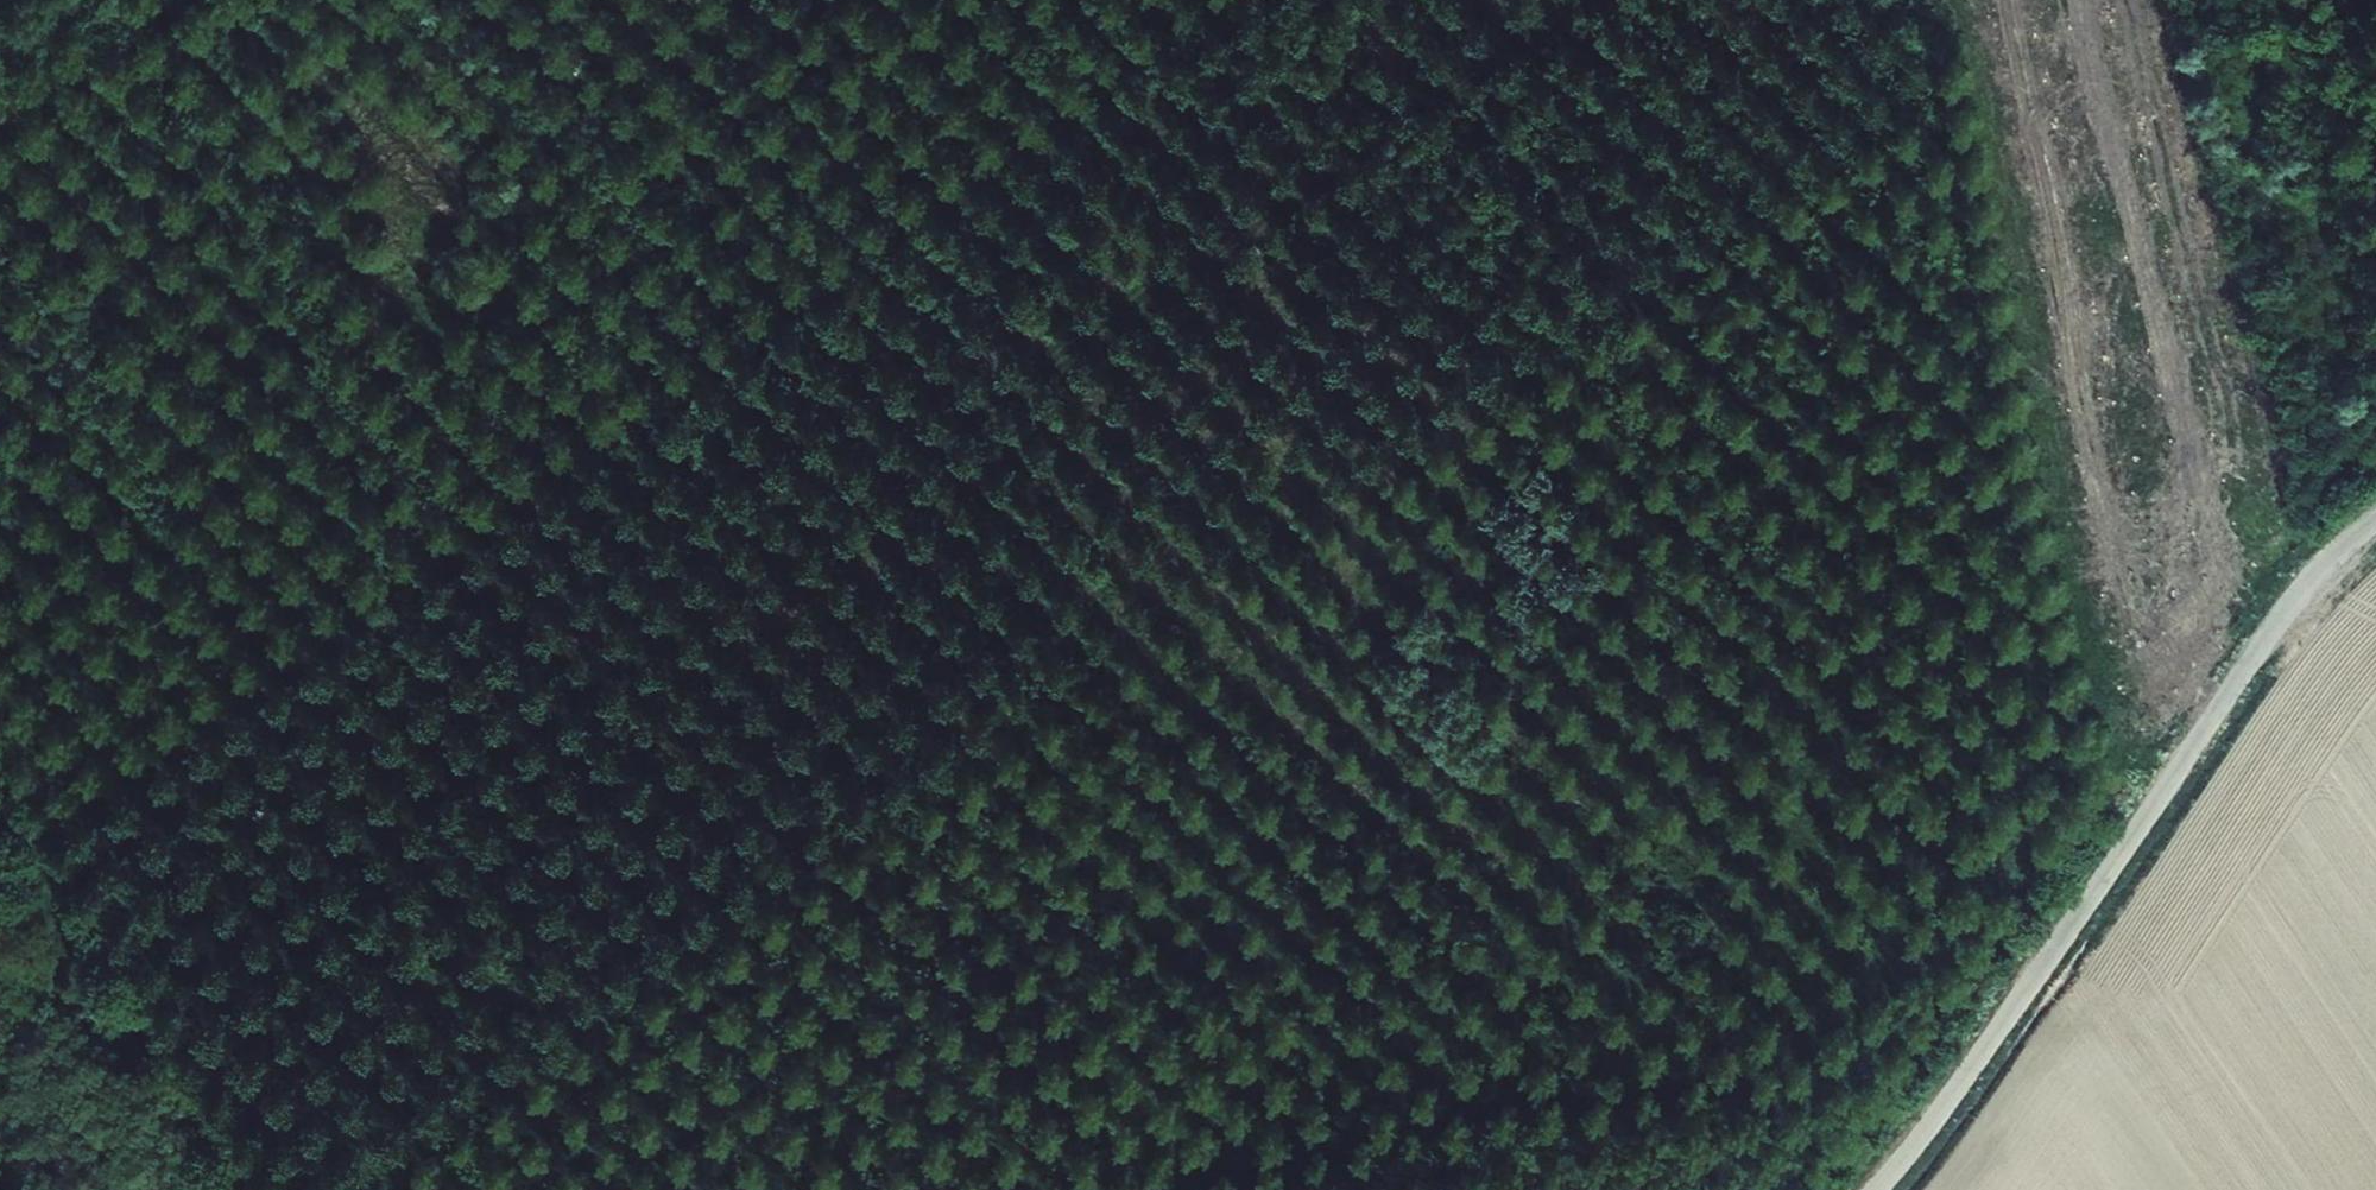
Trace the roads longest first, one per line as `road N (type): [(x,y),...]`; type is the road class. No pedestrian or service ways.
road 1 (unclassified): [(1870,1189),(1920,1131),(2295,597),(2375,517)]

